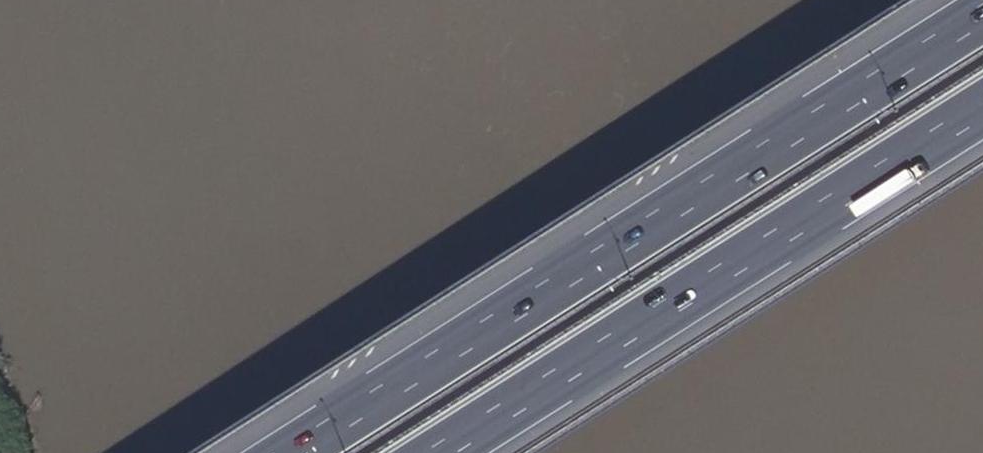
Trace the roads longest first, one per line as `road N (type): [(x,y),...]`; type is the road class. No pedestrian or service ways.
road 1 (motorway): [(982,25),(304,452)]
road 2 (motorway): [(496,452),(982,148)]

